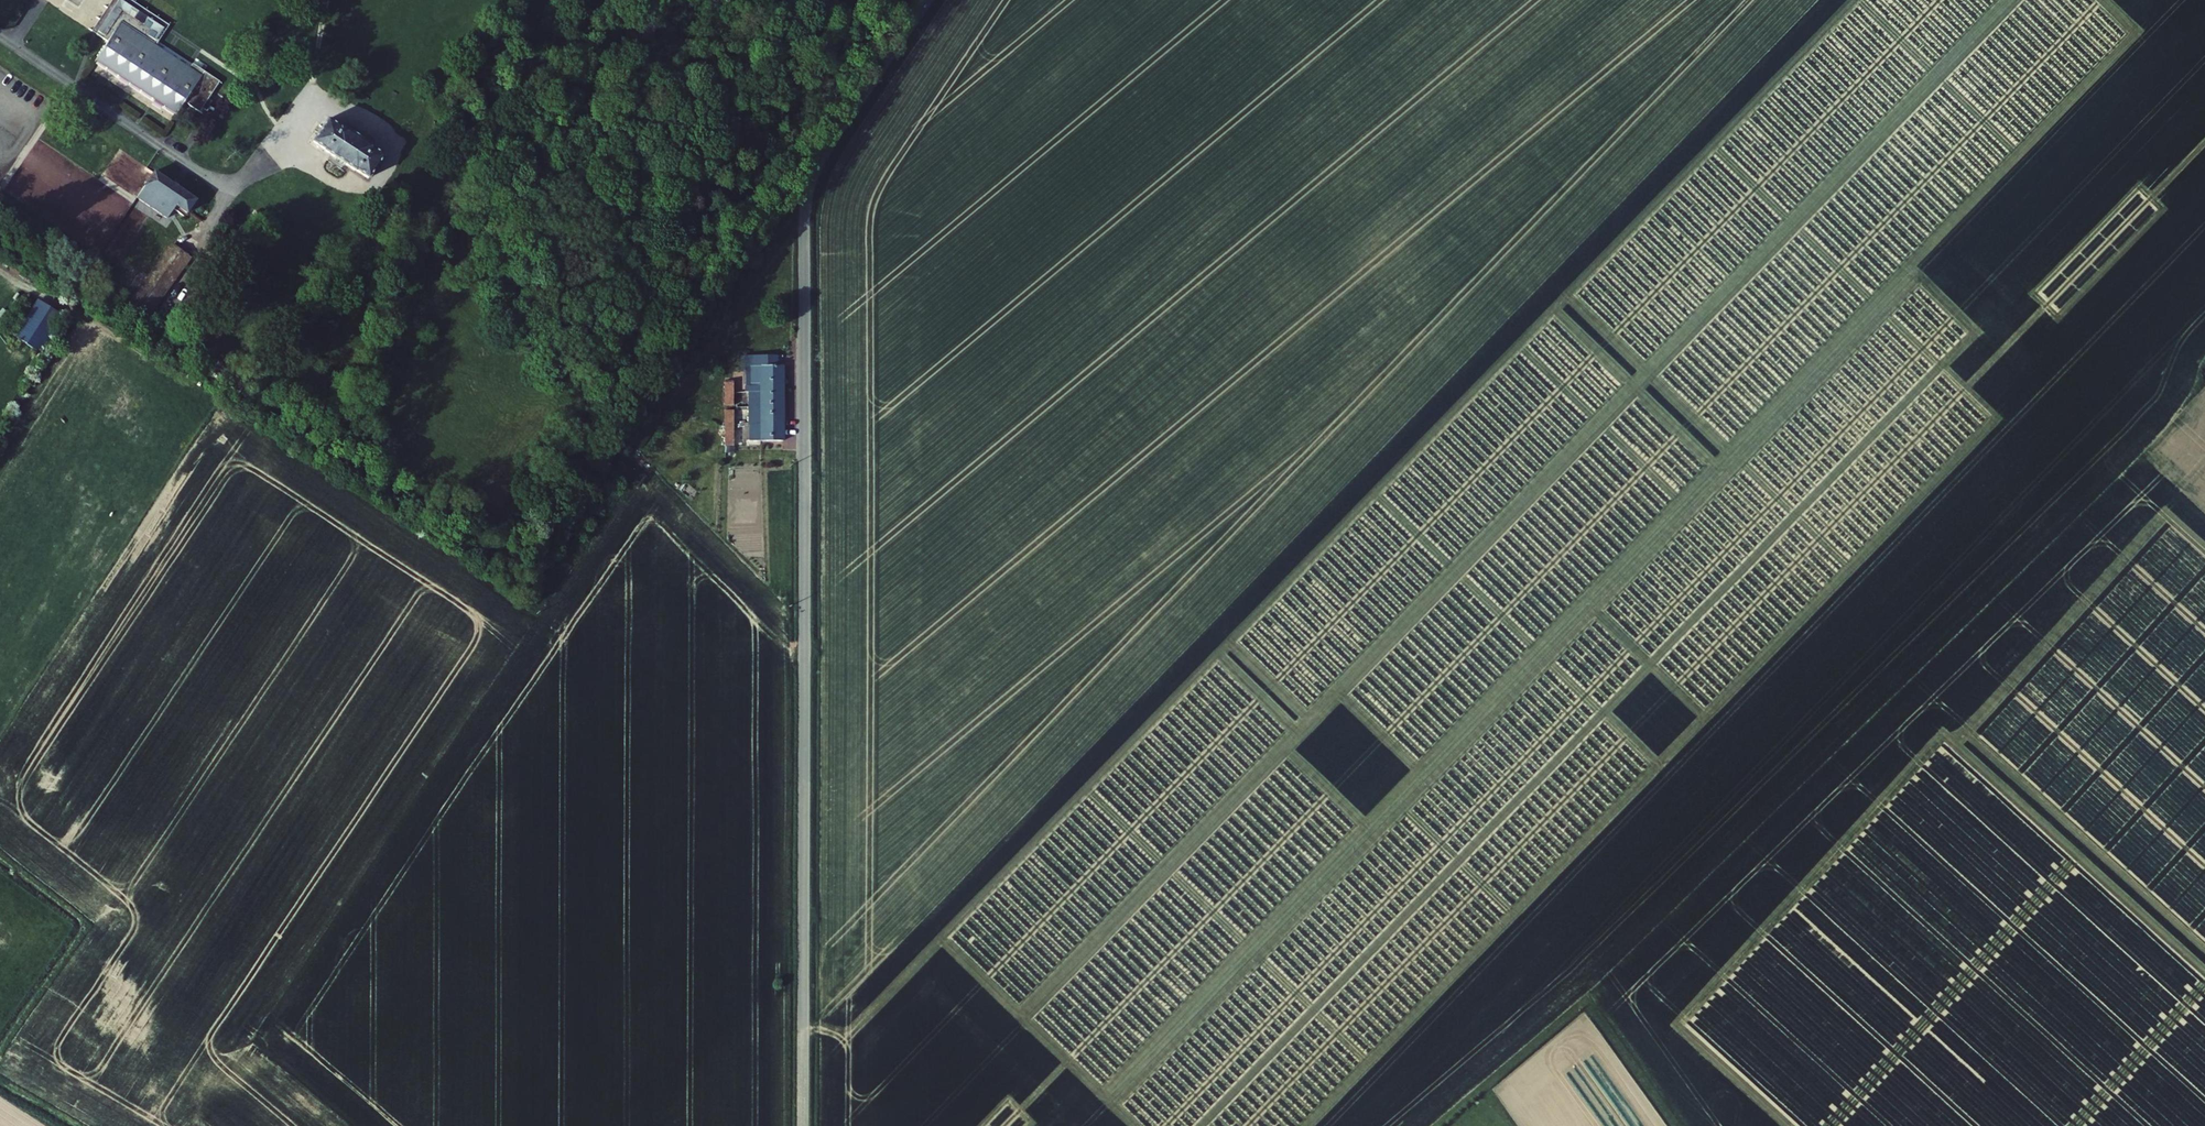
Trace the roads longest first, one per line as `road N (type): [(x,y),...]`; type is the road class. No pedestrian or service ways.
road 1 (unclassified): [(928,0),(830,144),(807,205),(806,1125)]

